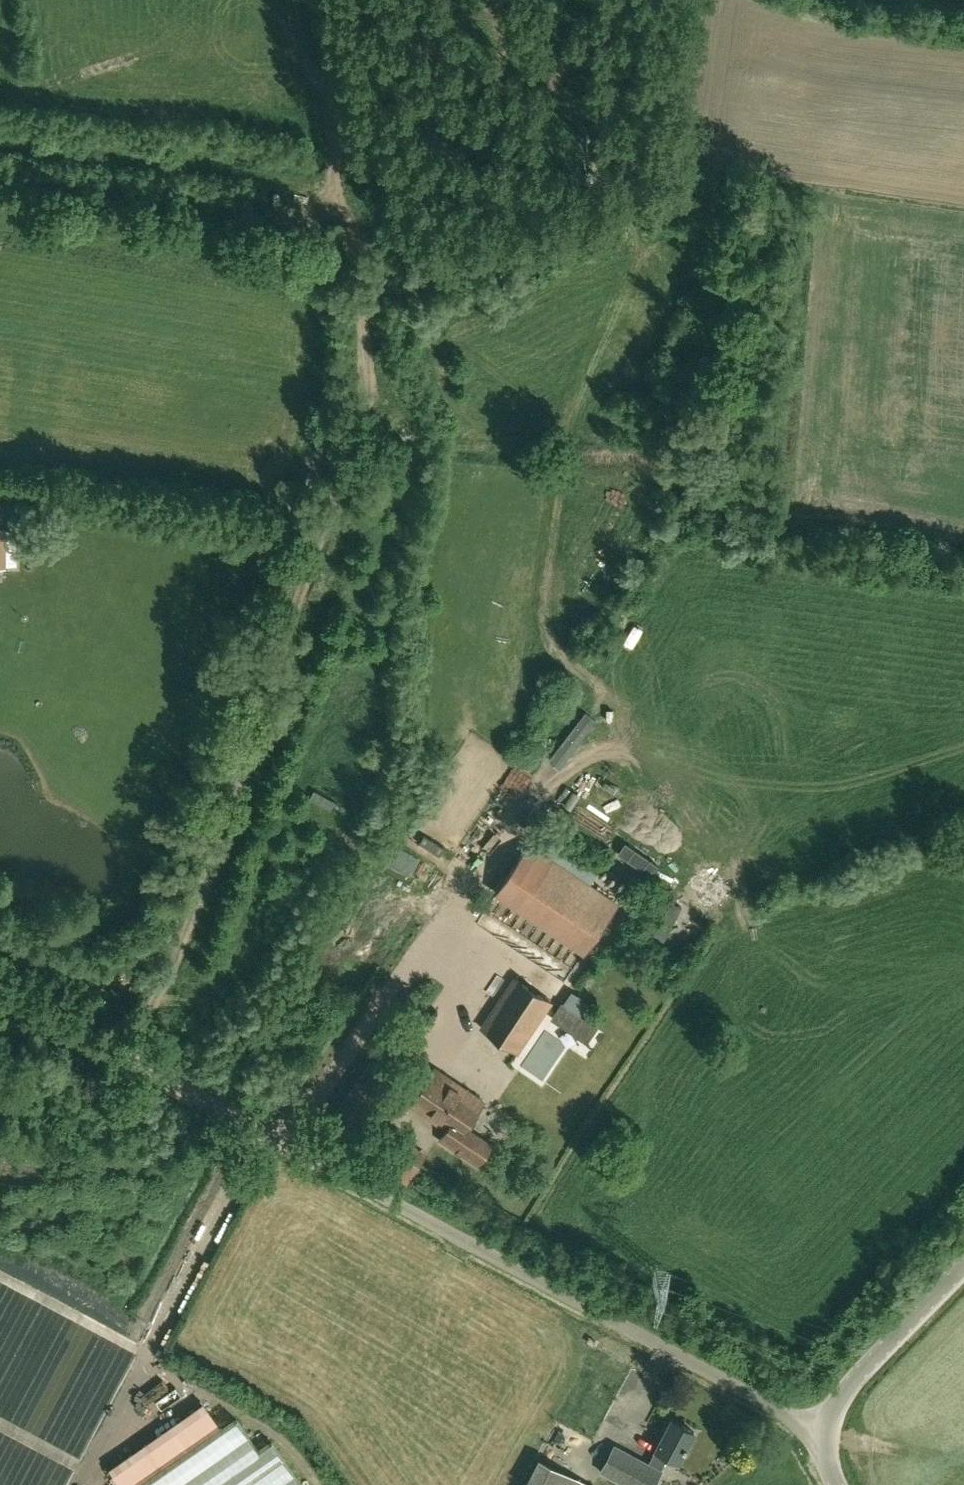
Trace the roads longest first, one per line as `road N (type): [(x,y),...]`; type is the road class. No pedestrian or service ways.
road 1 (unclassified): [(814,1439),(0,999)]
road 2 (unclassified): [(814,1439),(838,1395),(963,1264)]

